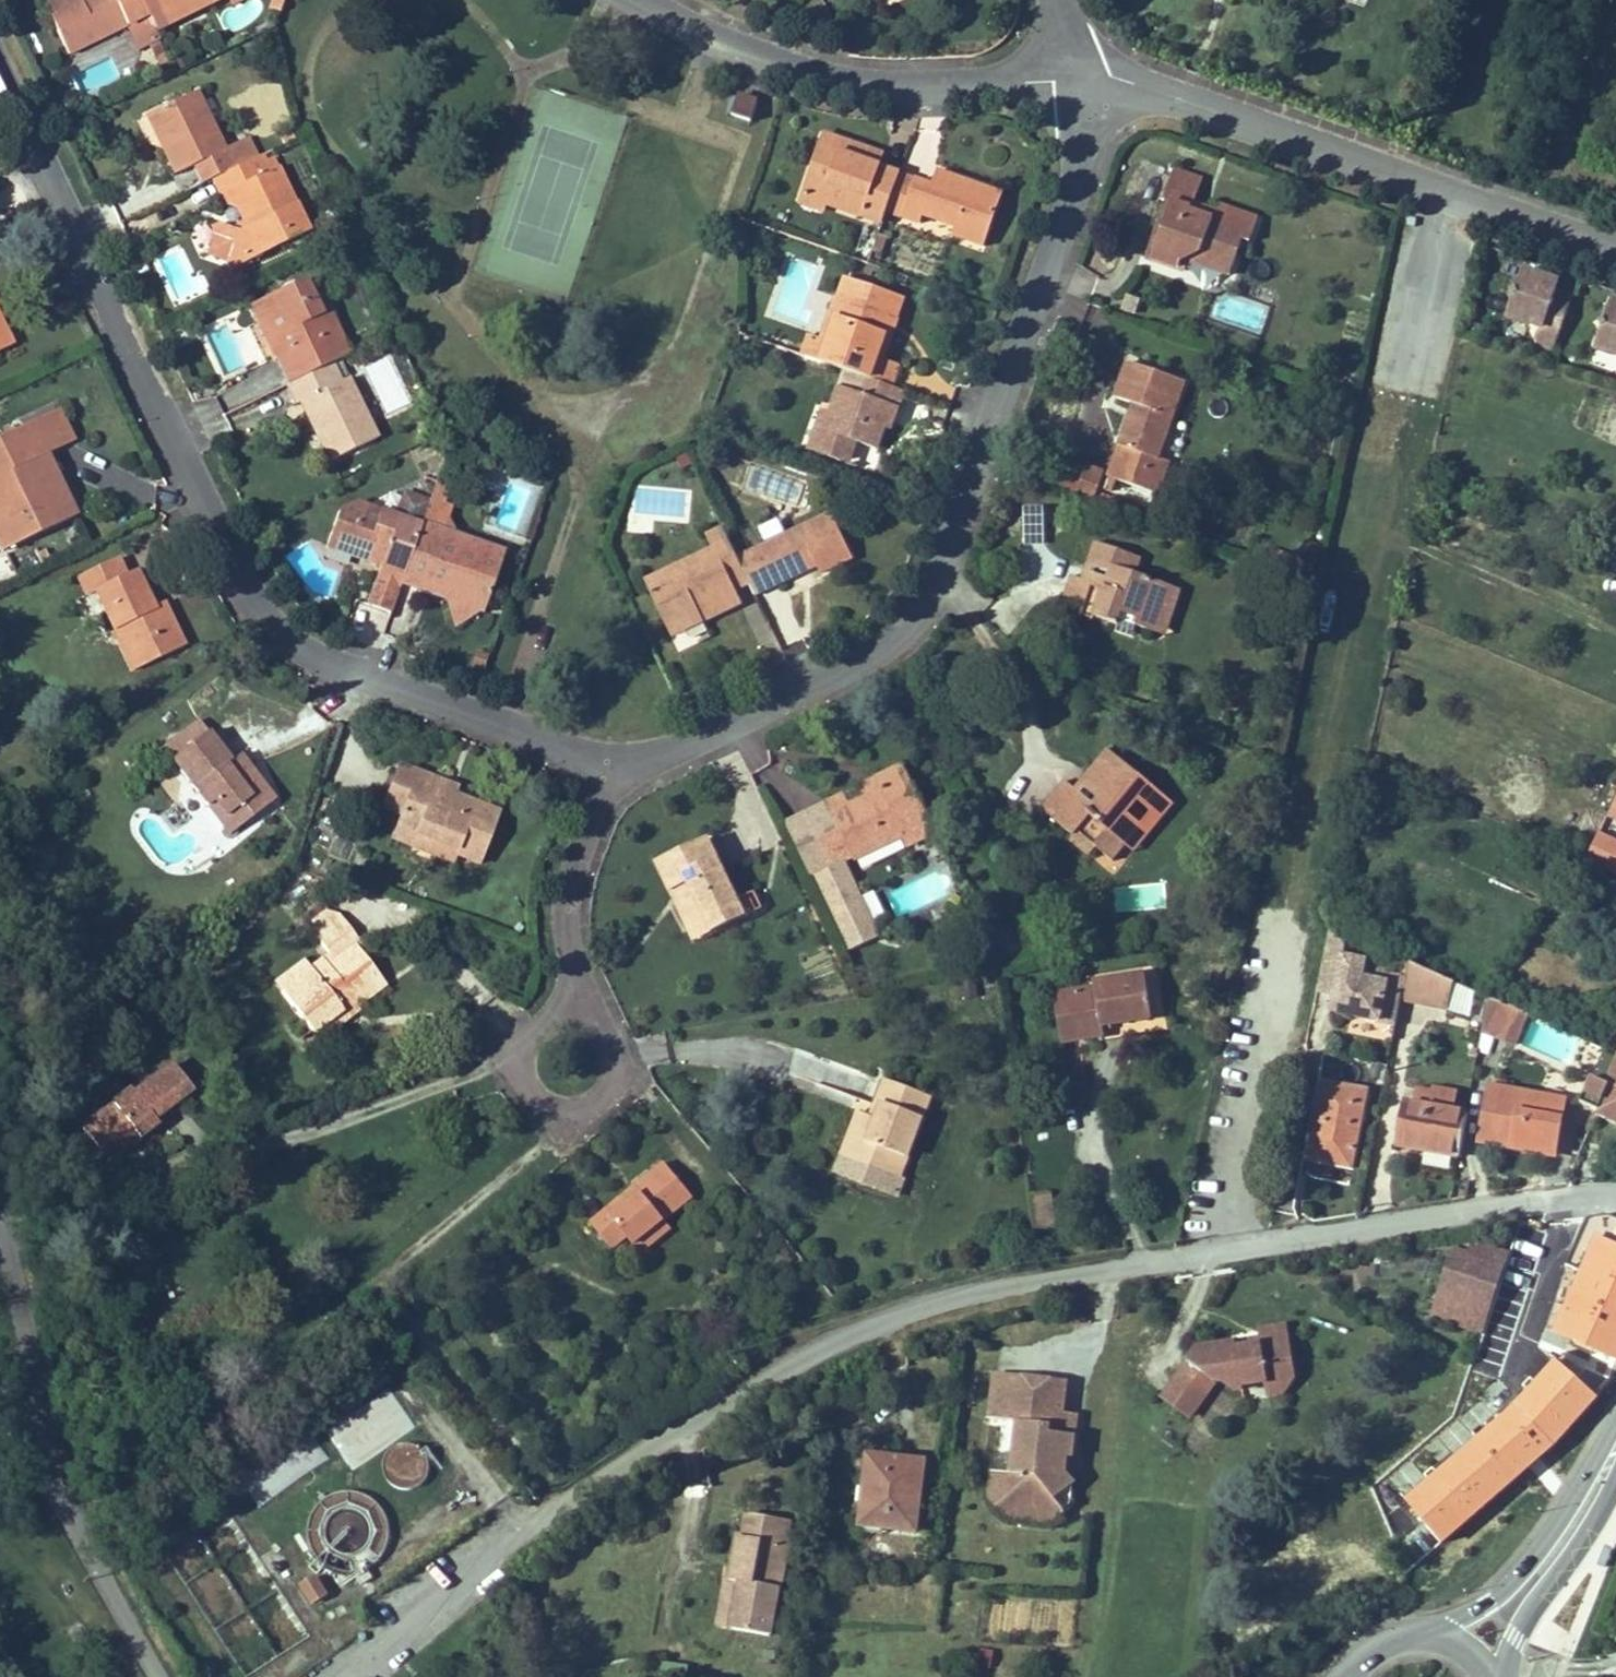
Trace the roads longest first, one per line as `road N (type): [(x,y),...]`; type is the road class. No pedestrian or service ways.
road 1 (residential): [(360,1676),(507,1542),(669,1430),(861,1323),(1332,1227),(1552,1199),(1615,1199)]
road 2 (residential): [(0,73),(241,592),(300,649),(397,695),(598,761)]
road 3 (residential): [(598,761),(683,747),(906,638),(975,505),(1093,87)]
road 4 (residential): [(1615,245),(1215,111),(1093,87)]
road 5 (unclassified): [(166,1676),(63,1487),(0,1183)]
road 6 (residential): [(1093,87),(869,78),(658,0)]
road 7 (secondary): [(1615,1423),(1572,1505),(1514,1583),(1457,1623),(1426,1633)]
road 8 (residential): [(598,761),(563,1009)]
road 9 (secondary): [(1502,1676),(1536,1599),(1585,1539),(1615,1478)]
road 10 (residential): [(563,1009),(527,1042),(537,1091),(584,1106),(611,1091),(623,1063)]

